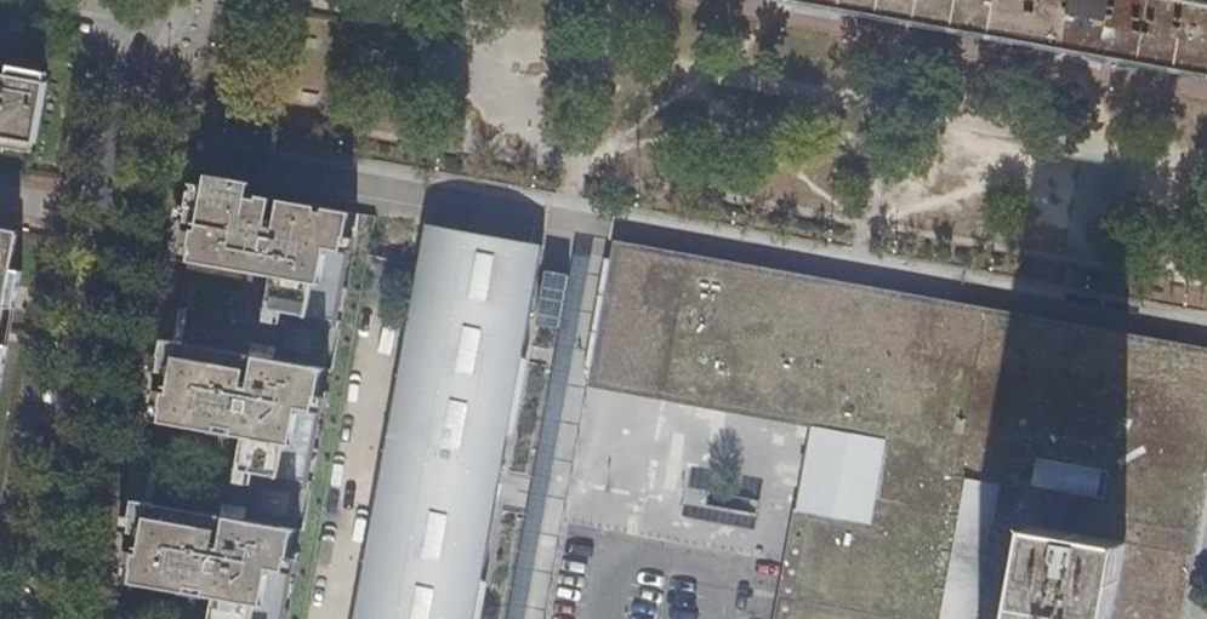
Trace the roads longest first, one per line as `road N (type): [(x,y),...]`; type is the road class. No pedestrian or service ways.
road 1 (residential): [(35,618),(137,55),(173,28)]
road 2 (residential): [(173,28),(0,1)]

